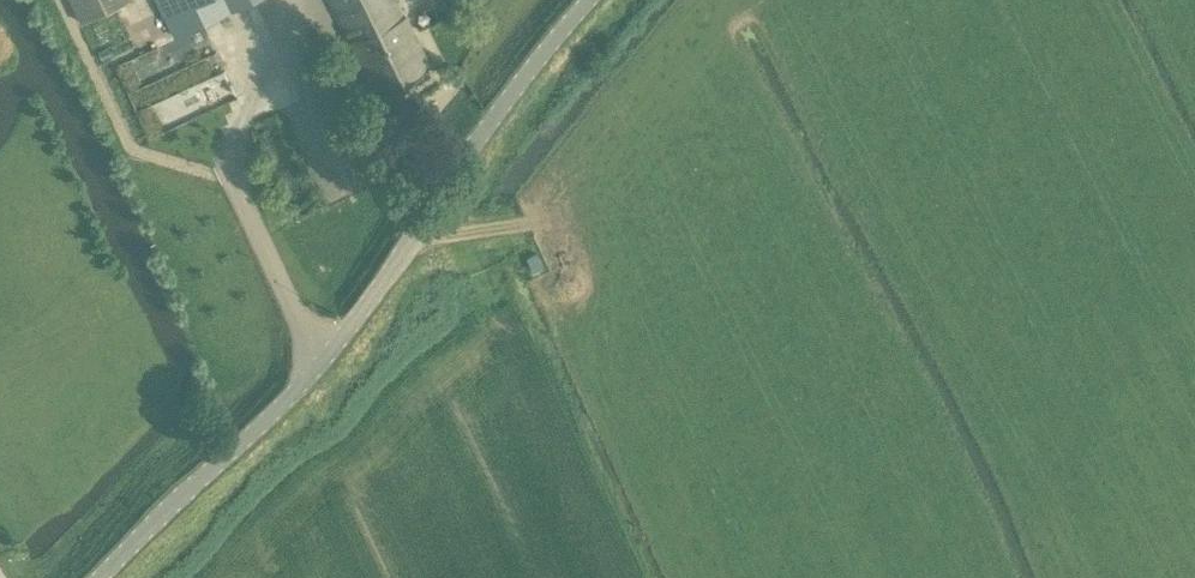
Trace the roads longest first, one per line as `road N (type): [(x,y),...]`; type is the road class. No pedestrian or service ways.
road 1 (tertiary): [(590,0),(518,86),(328,355),(101,577)]
road 2 (track): [(362,191),(299,58),(297,0)]

